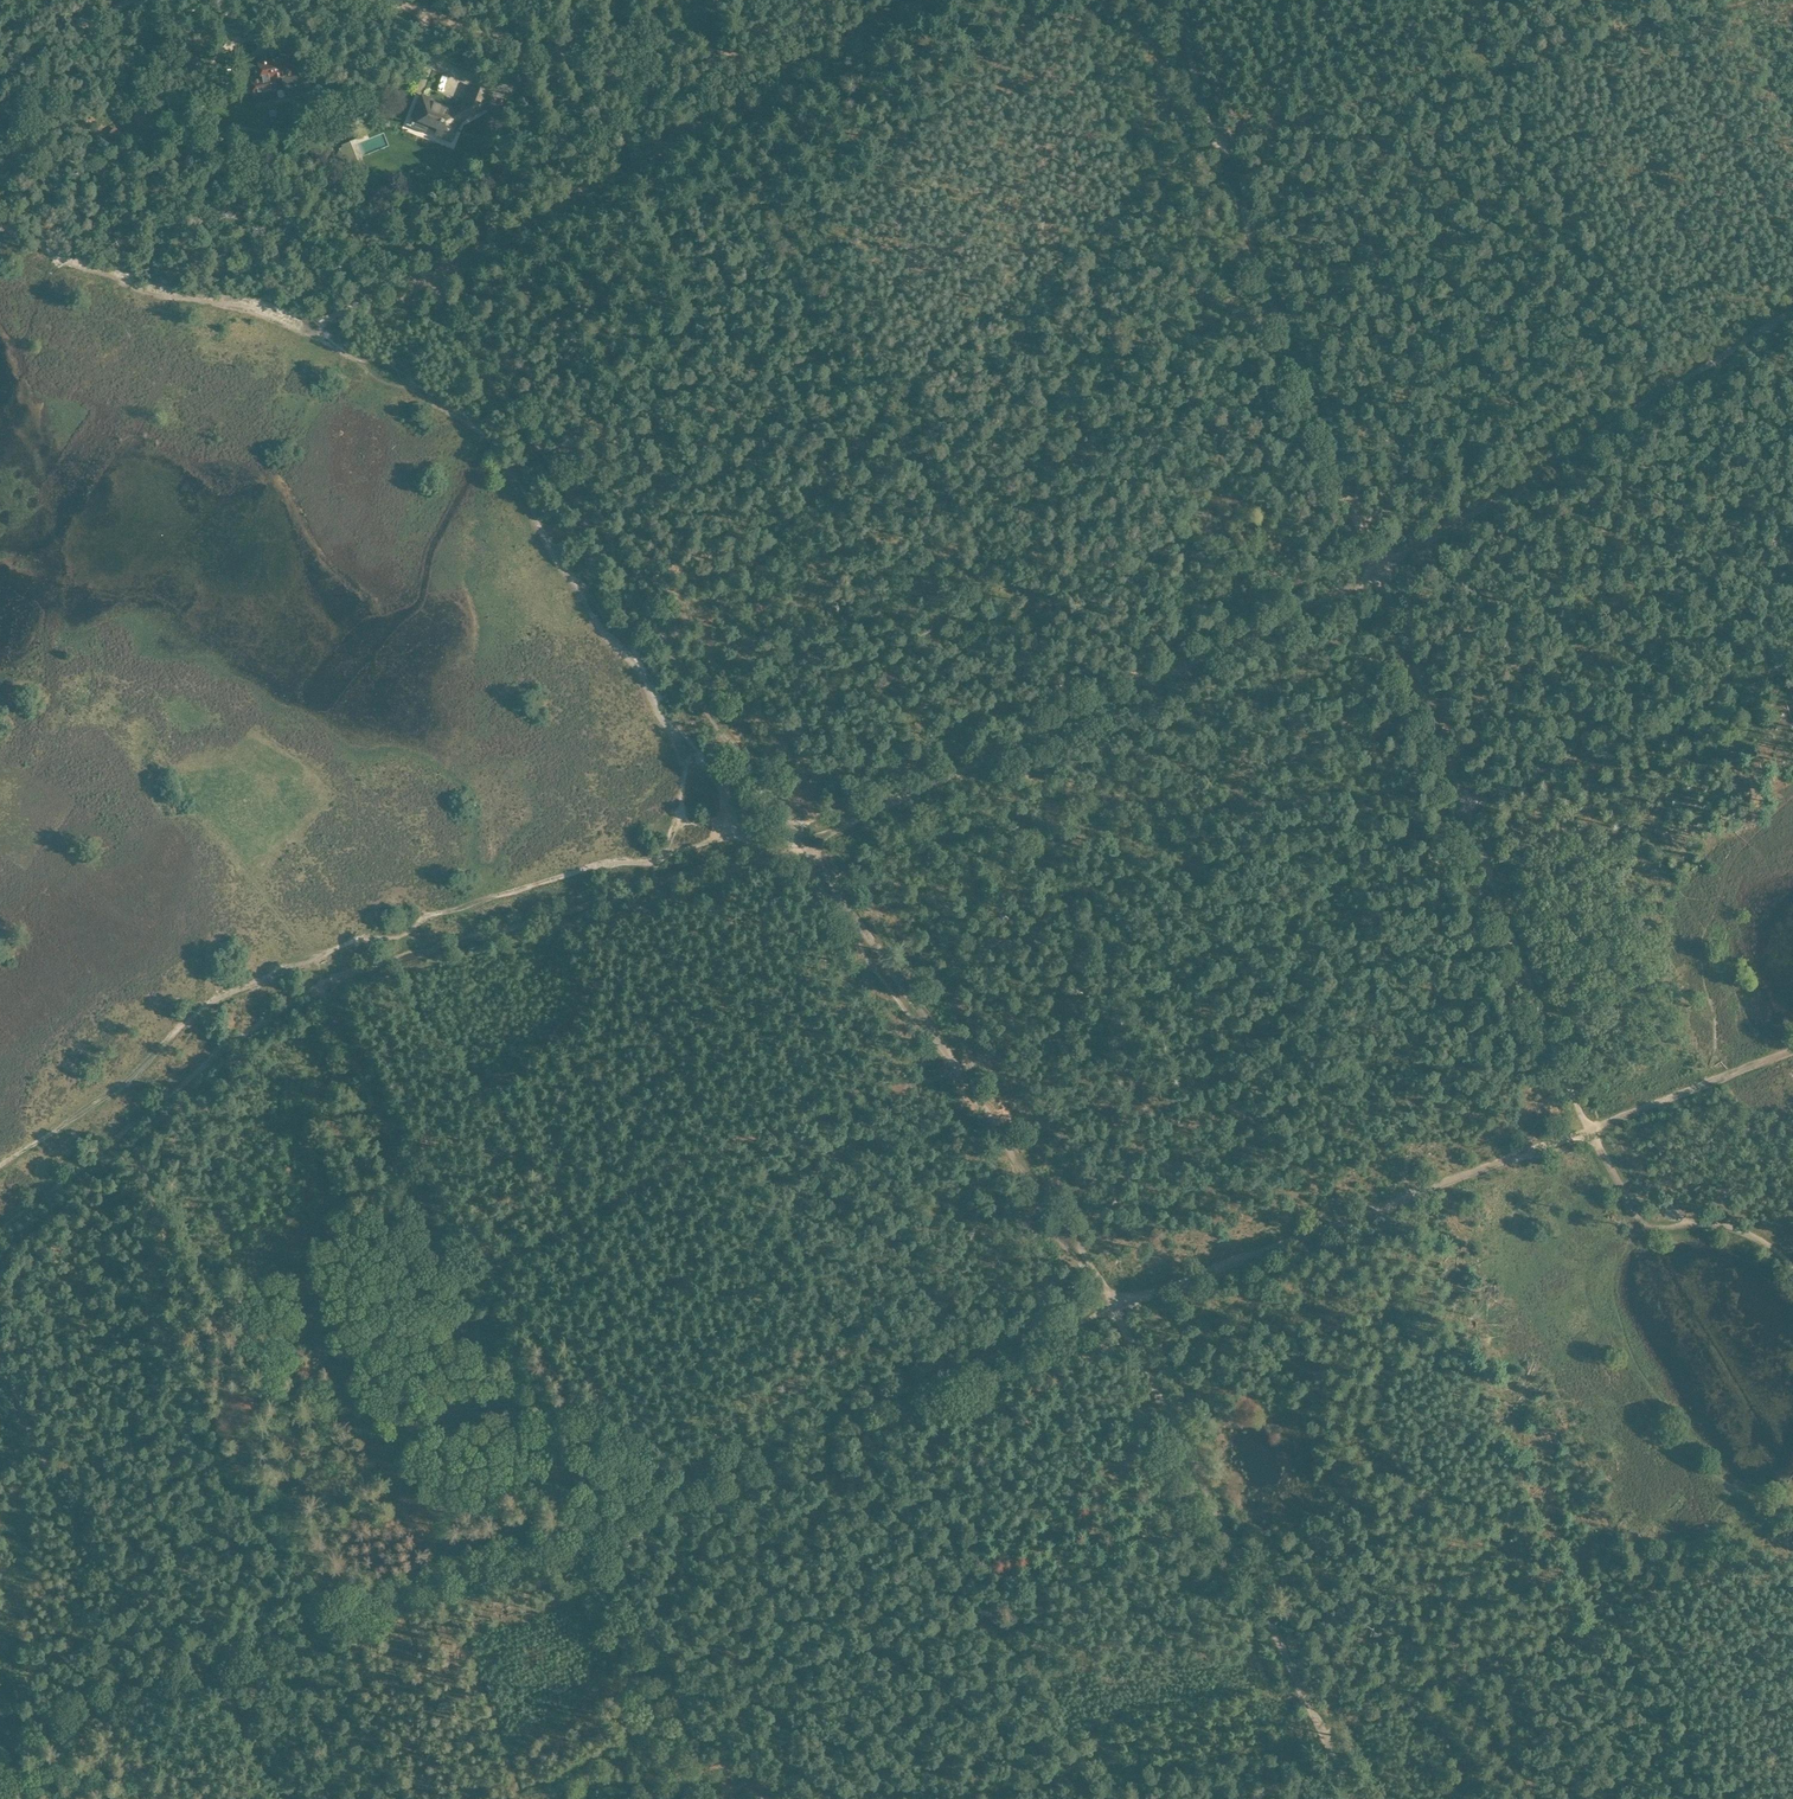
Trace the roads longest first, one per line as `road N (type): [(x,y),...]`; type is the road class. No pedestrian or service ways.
road 1 (track): [(682,1798),(690,1788),(1058,1788),(1332,1730),(1564,1636),(1790,1499)]
road 2 (track): [(807,841),(1375,572),(1792,312)]
road 3 (track): [(1587,1128),(1114,1306),(577,1529)]
road 4 (track): [(807,841),(324,985),(252,1029),(0,1242)]
road 5 (track): [(324,985),(695,1798)]
road 6 (track): [(1472,806),(1375,572),(1166,0)]
road 7 (track): [(807,841),(432,280)]
road 8 (track): [(963,1074),(1218,957),(1472,806)]
road 9 (track): [(924,0),(432,280)]
road 10 (track): [(1114,1306),(1361,1798)]
road 11 (track): [(464,1282),(703,1167),(963,1074)]
road 12 (residential): [(432,280),(0,127)]
road 13 (track): [(202,1670),(340,1607),(577,1529)]
road 14 (track): [(202,1670),(80,1528),(40,1459),(0,1358)]
road 15 (track): [(1472,806),(1684,713),(1792,680)]
road 16 (track): [(1587,1128),(1472,806)]
road 17 (residential): [(718,117),(404,0)]
road 18 (track): [(963,1074),(807,841)]
road 19 (track): [(1114,1306),(963,1074)]
road 20 (track): [(1792,1050),(1587,1128)]
road 21 (track): [(0,1737),(202,1670)]
road 22 (track): [(296,1798),(244,1712),(202,1670)]
road 23 (residential): [(0,67),(112,0)]

